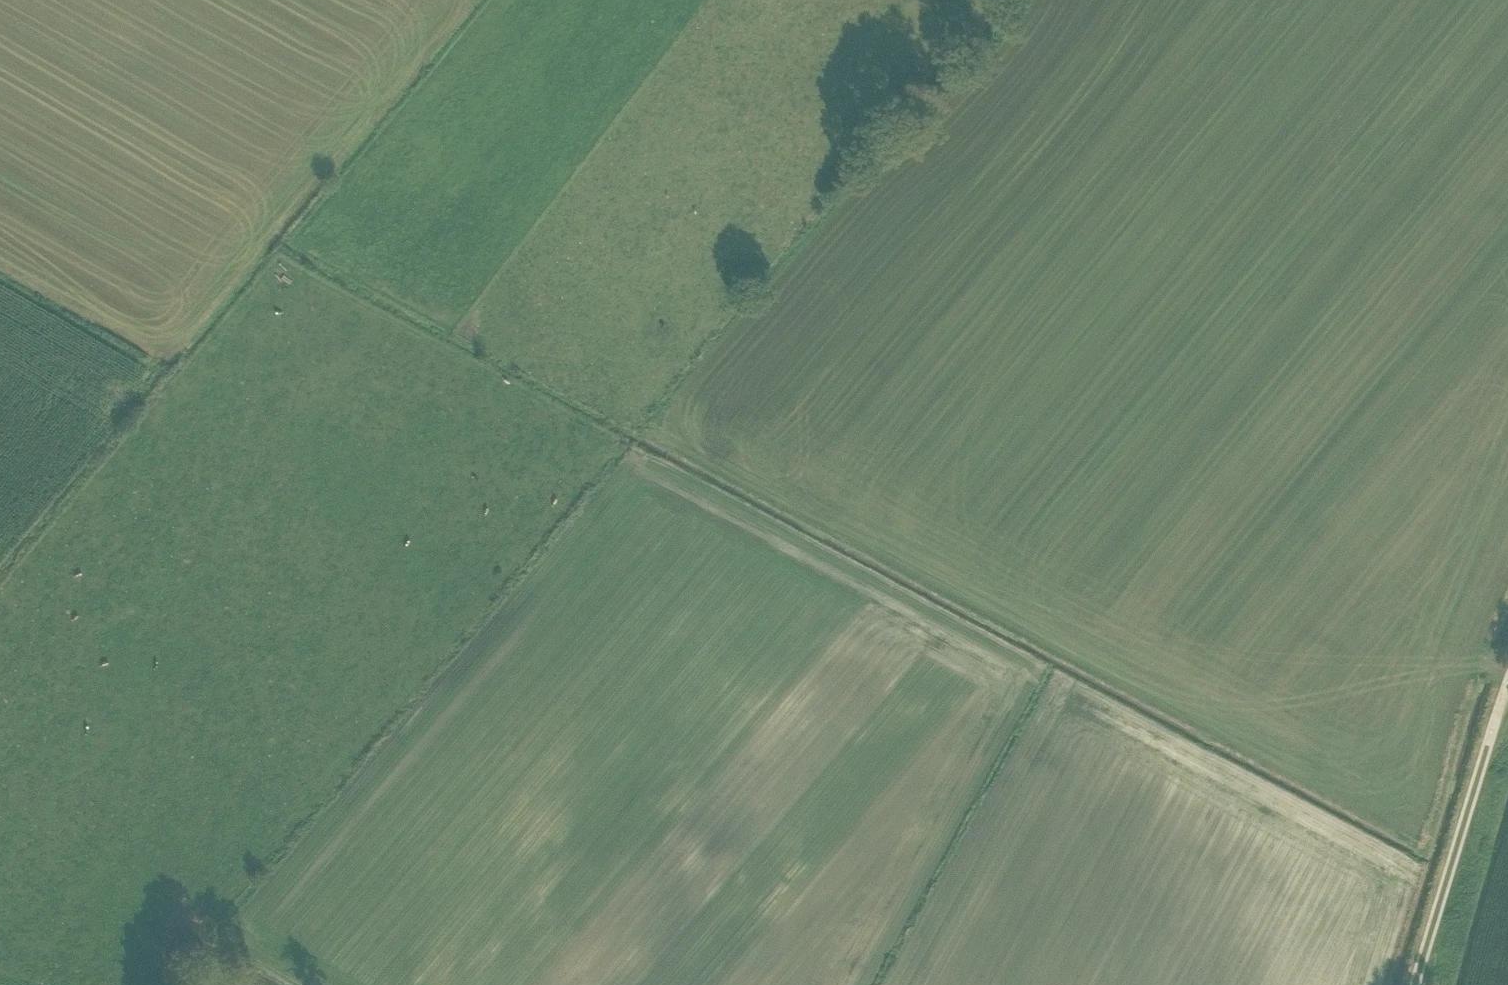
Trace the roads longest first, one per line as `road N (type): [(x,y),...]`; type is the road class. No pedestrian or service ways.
road 1 (track): [(1507,685),(1414,984)]

